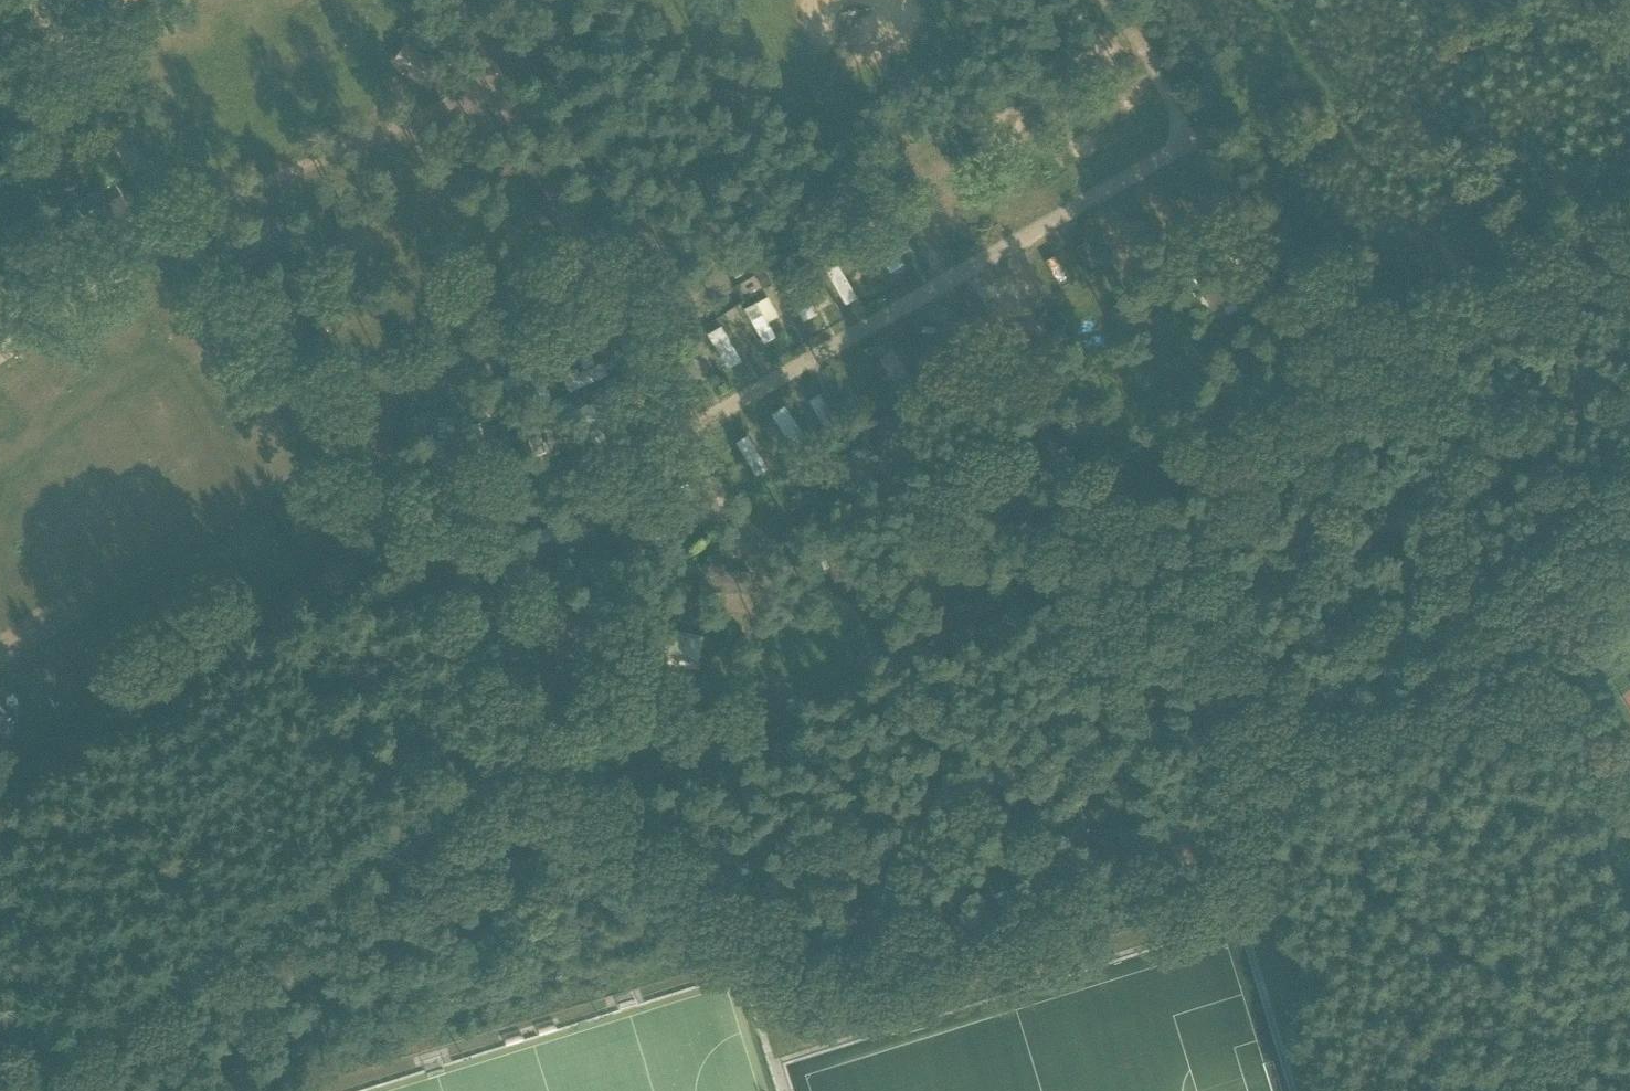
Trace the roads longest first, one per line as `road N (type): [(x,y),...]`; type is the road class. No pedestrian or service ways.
road 1 (track): [(529,757),(572,785),(604,790),(967,618),(1527,274)]
road 2 (track): [(0,463),(142,367),(171,369),(246,483),(245,502),(0,662)]
road 3 (track): [(1179,145),(1217,122),(1251,86),(1312,0)]

